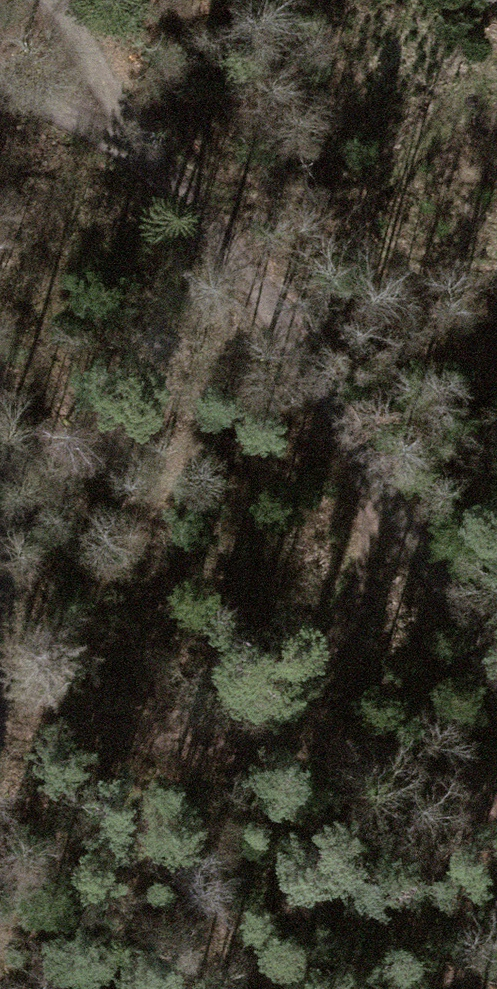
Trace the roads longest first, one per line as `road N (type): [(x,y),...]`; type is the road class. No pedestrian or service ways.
road 1 (track): [(45,0),(142,142),(293,334),(496,685)]
road 2 (track): [(0,710),(273,739),(429,776),(496,803)]
road 3 (track): [(398,516),(273,739)]
road 4 (track): [(0,77),(142,142)]

